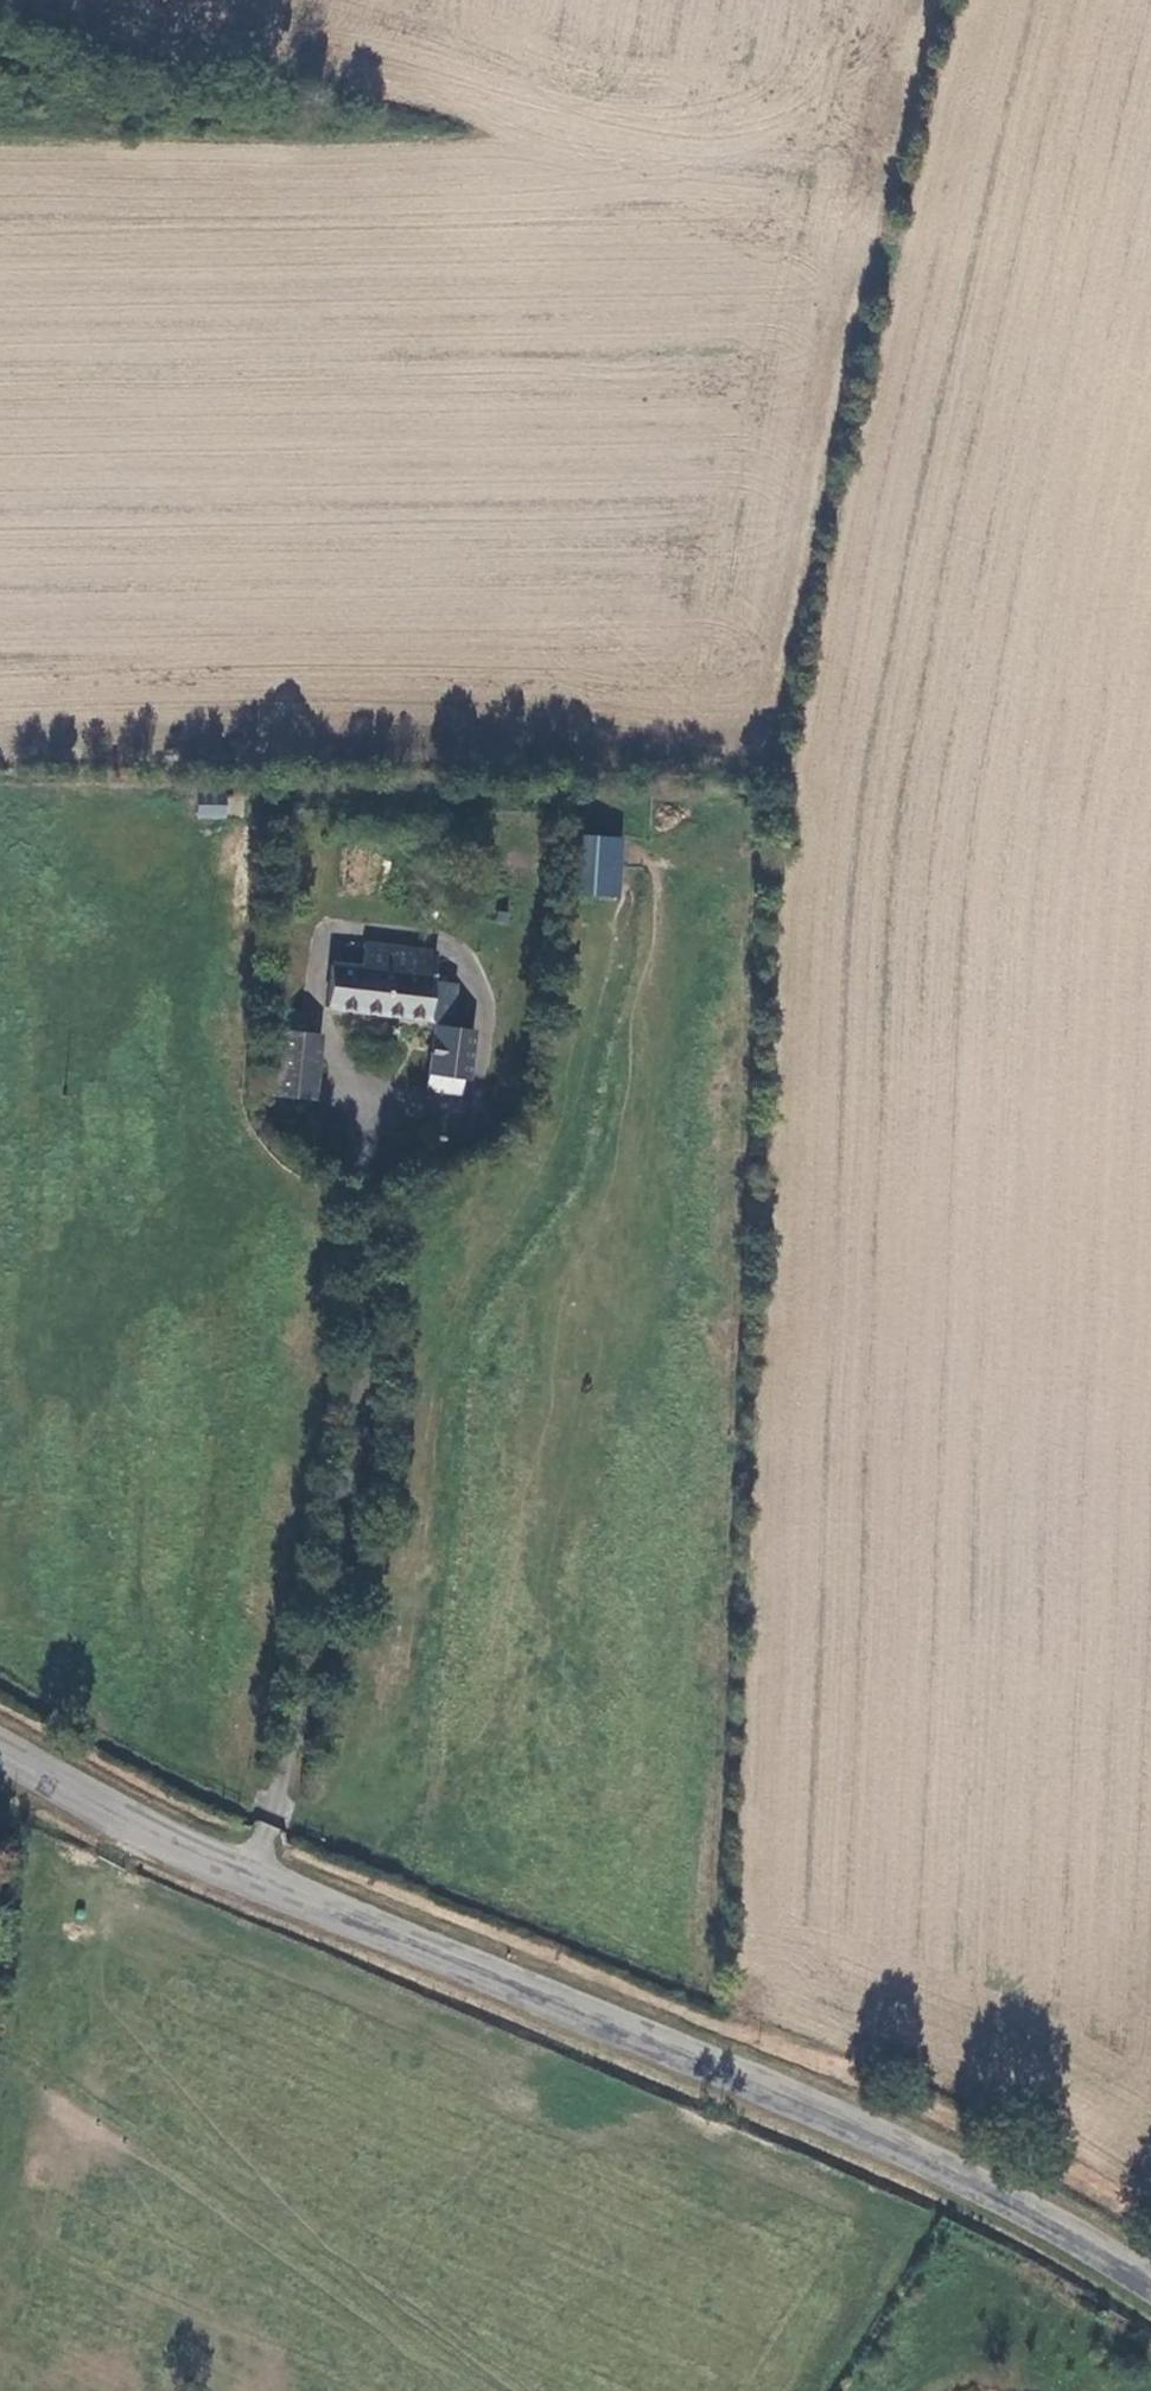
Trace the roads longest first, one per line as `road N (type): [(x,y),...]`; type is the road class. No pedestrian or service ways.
road 1 (tertiary): [(1150,2284),(1000,2198),(193,1860),(0,1750)]
road 2 (track): [(0,46),(181,111)]

